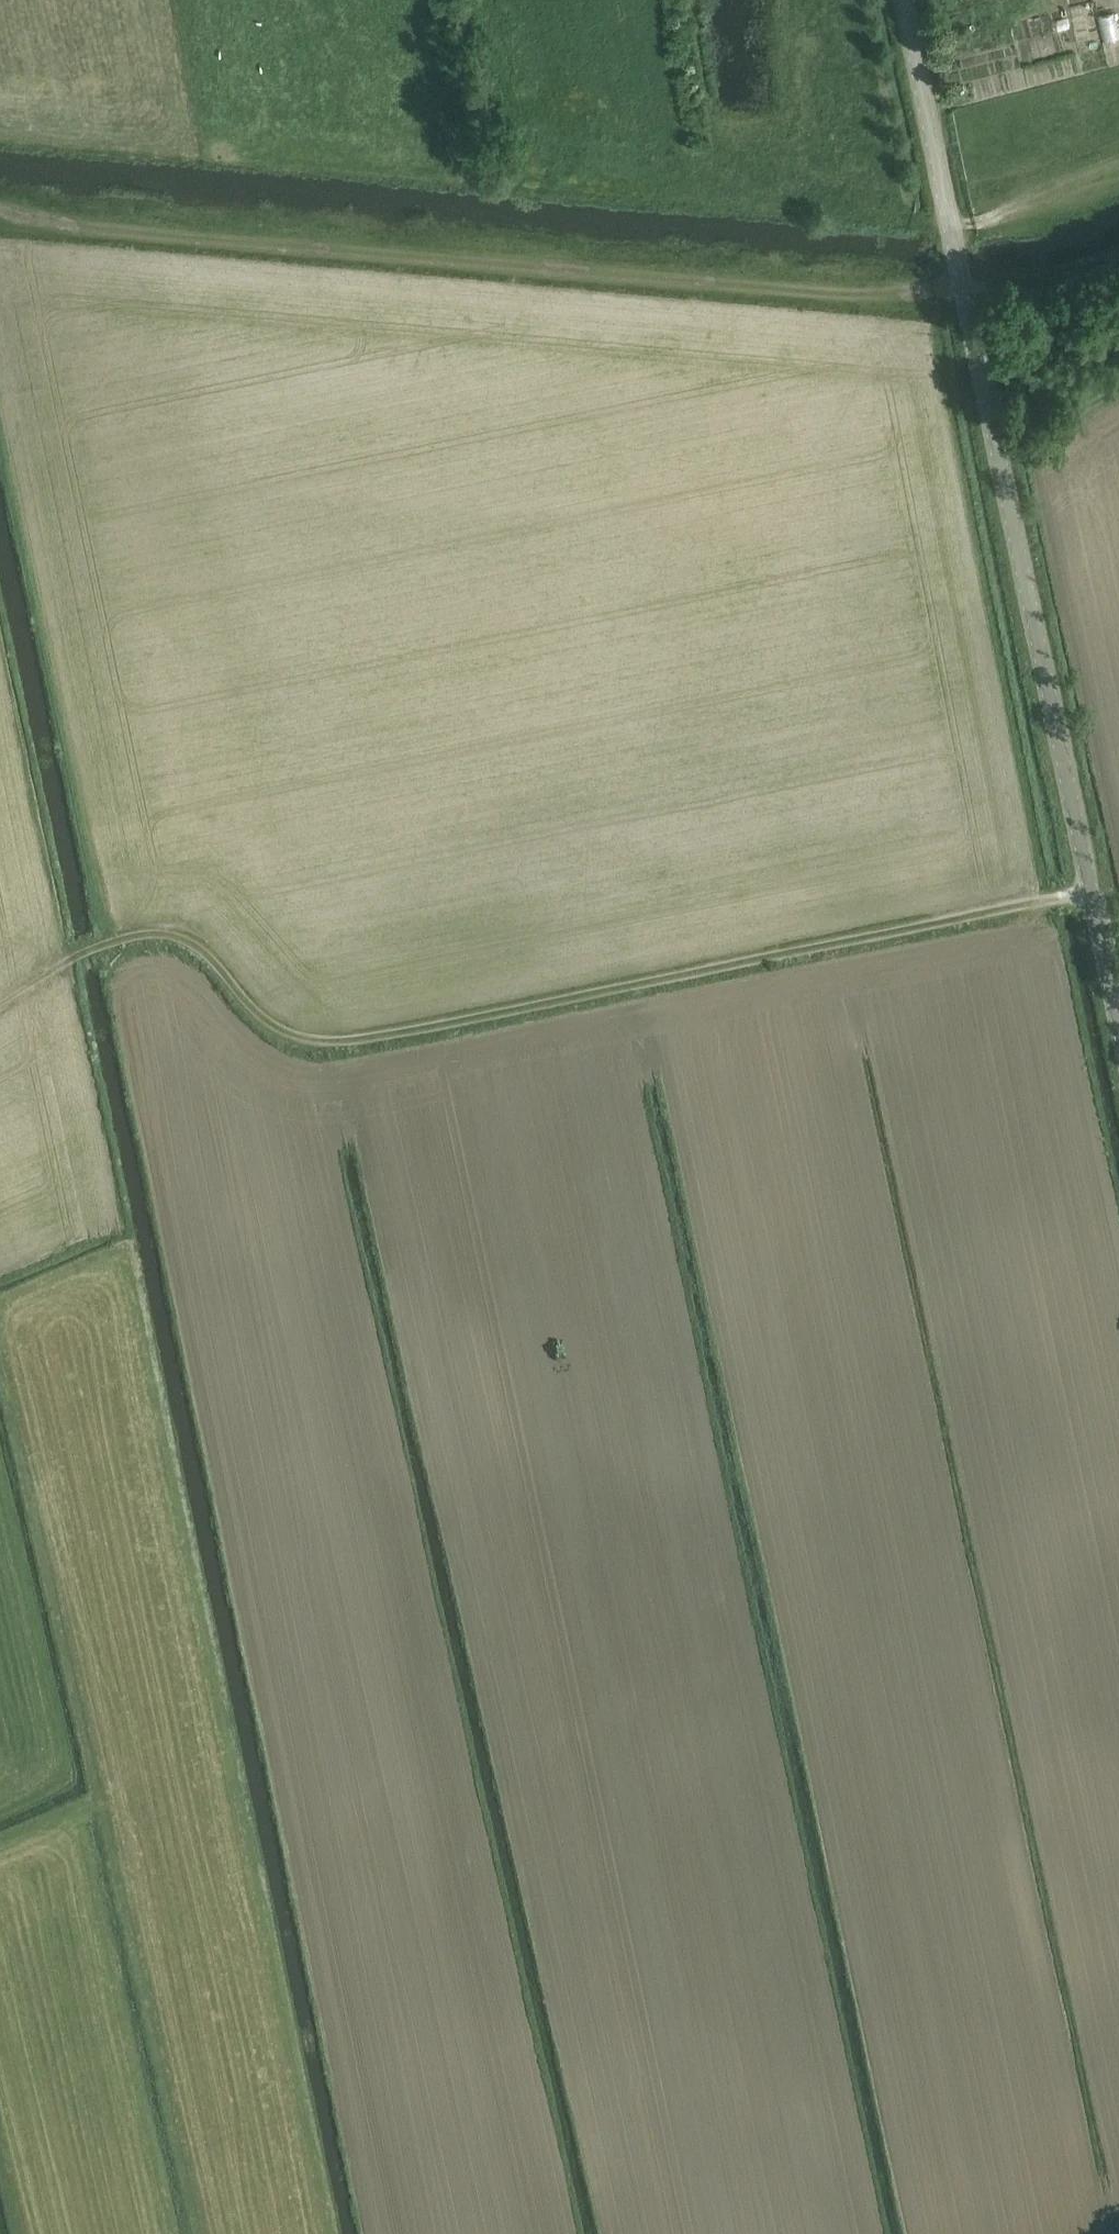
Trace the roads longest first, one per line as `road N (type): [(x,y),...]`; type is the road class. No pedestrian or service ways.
road 1 (unclassified): [(1118,1003),(904,0)]
road 2 (track): [(0,209),(81,226),(395,255),(882,293),(963,286)]

